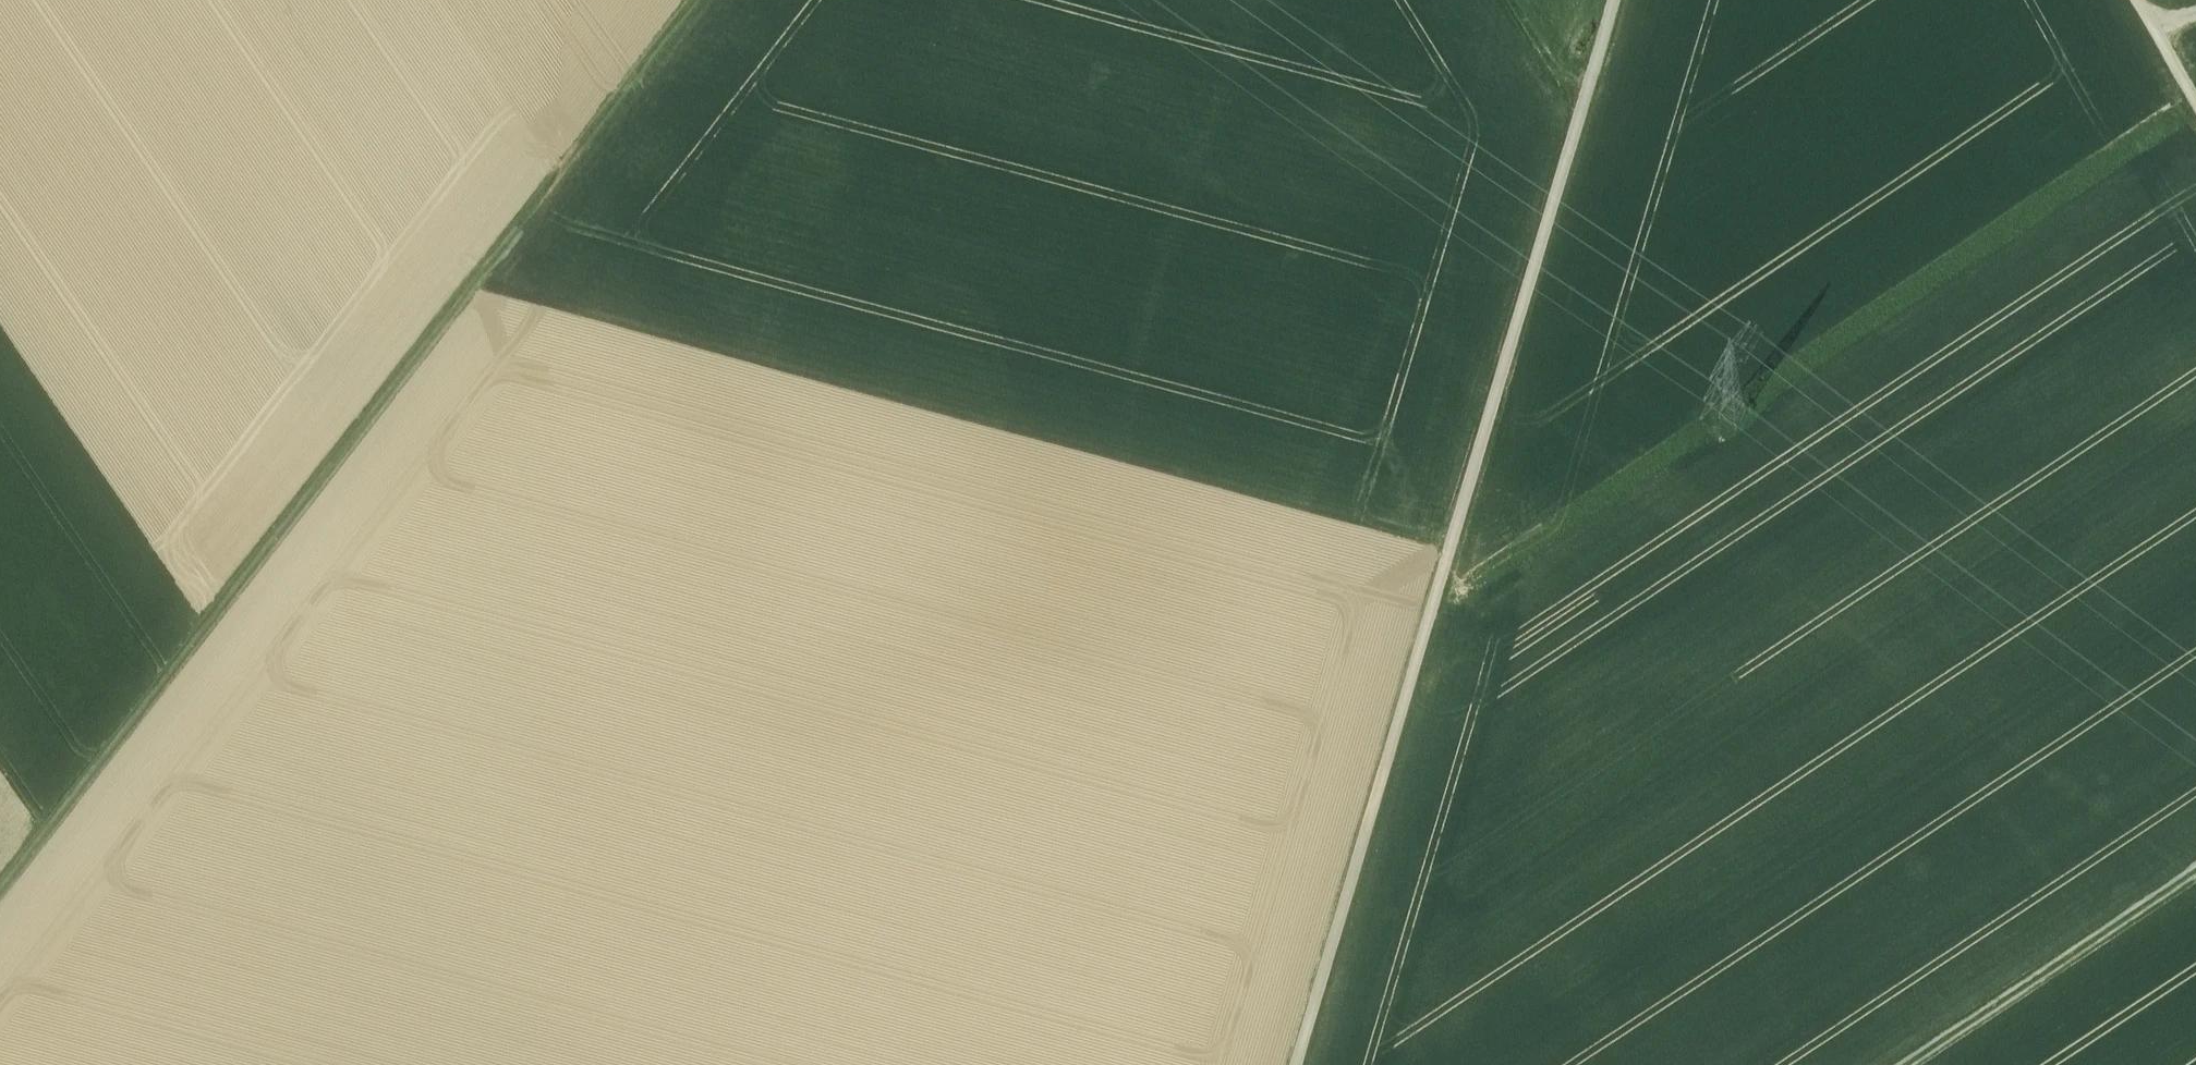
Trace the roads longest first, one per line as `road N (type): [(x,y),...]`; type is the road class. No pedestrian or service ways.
road 1 (track): [(700,0),(0,886)]
road 2 (track): [(1296,1064),(1615,0)]
road 3 (track): [(1914,1064),(2195,879)]

